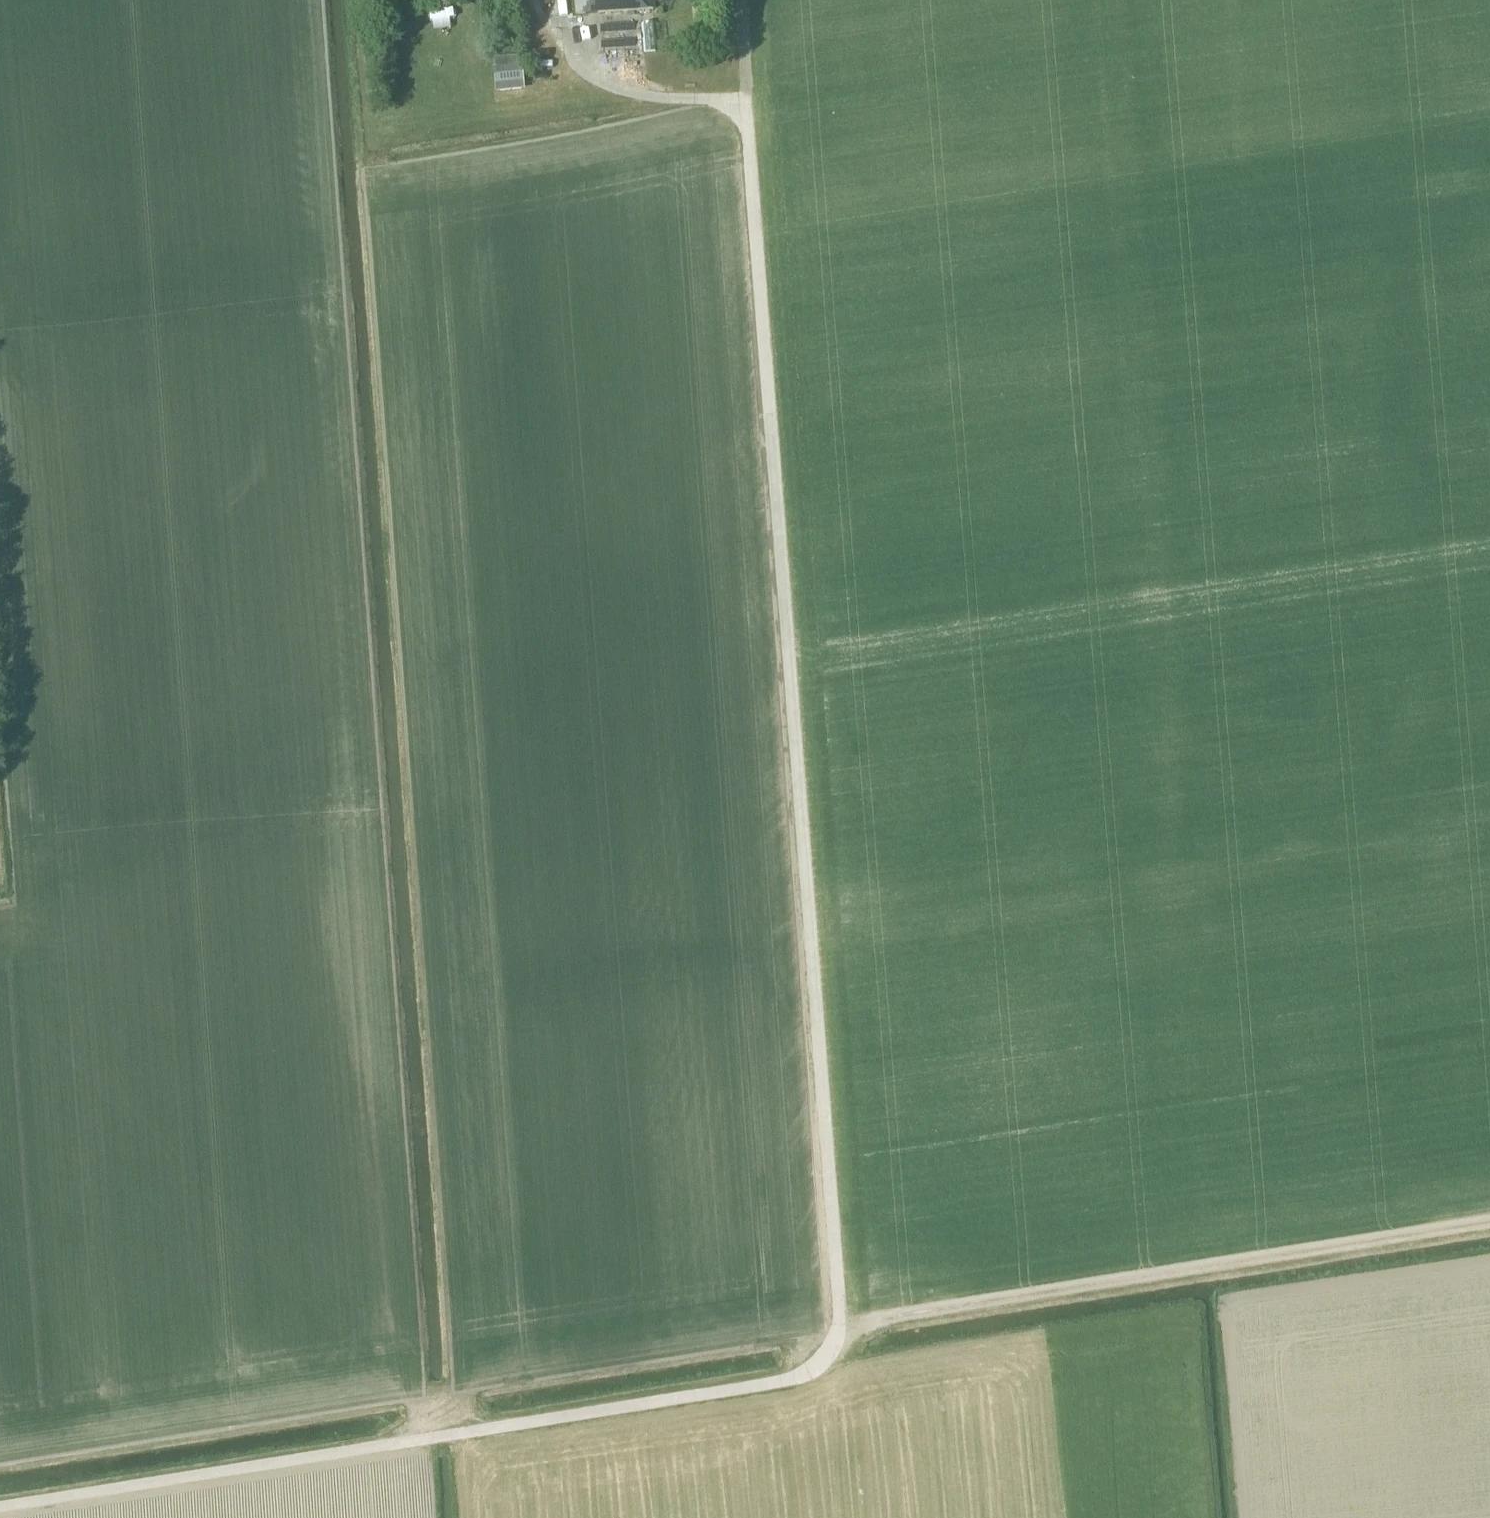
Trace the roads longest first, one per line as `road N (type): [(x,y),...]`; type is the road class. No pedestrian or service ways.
road 1 (track): [(0,1507),(779,1382),(807,1372),(833,1342),(837,1298),(743,102),(669,99),(606,84),(586,74),(533,0)]

